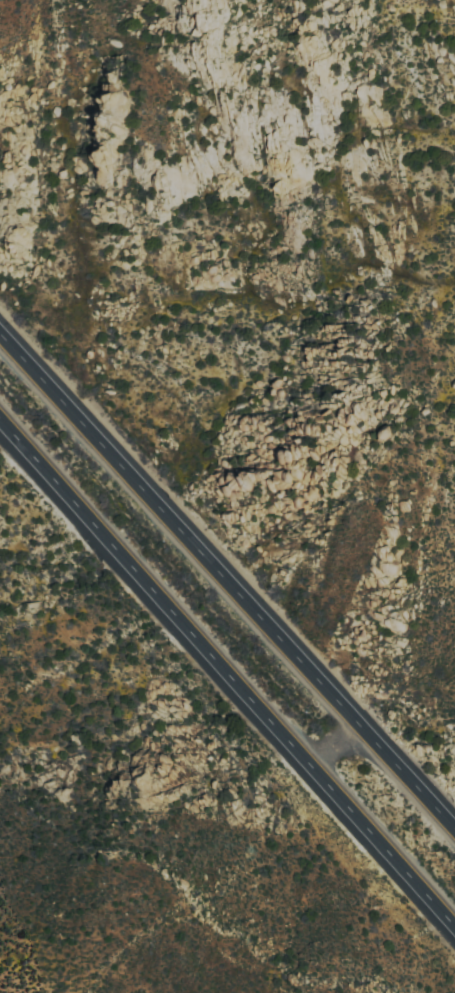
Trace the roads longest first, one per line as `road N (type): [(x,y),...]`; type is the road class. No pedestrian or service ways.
road 1 (motorway): [(0,411),(454,922)]
road 2 (motorway): [(454,827),(0,331)]

